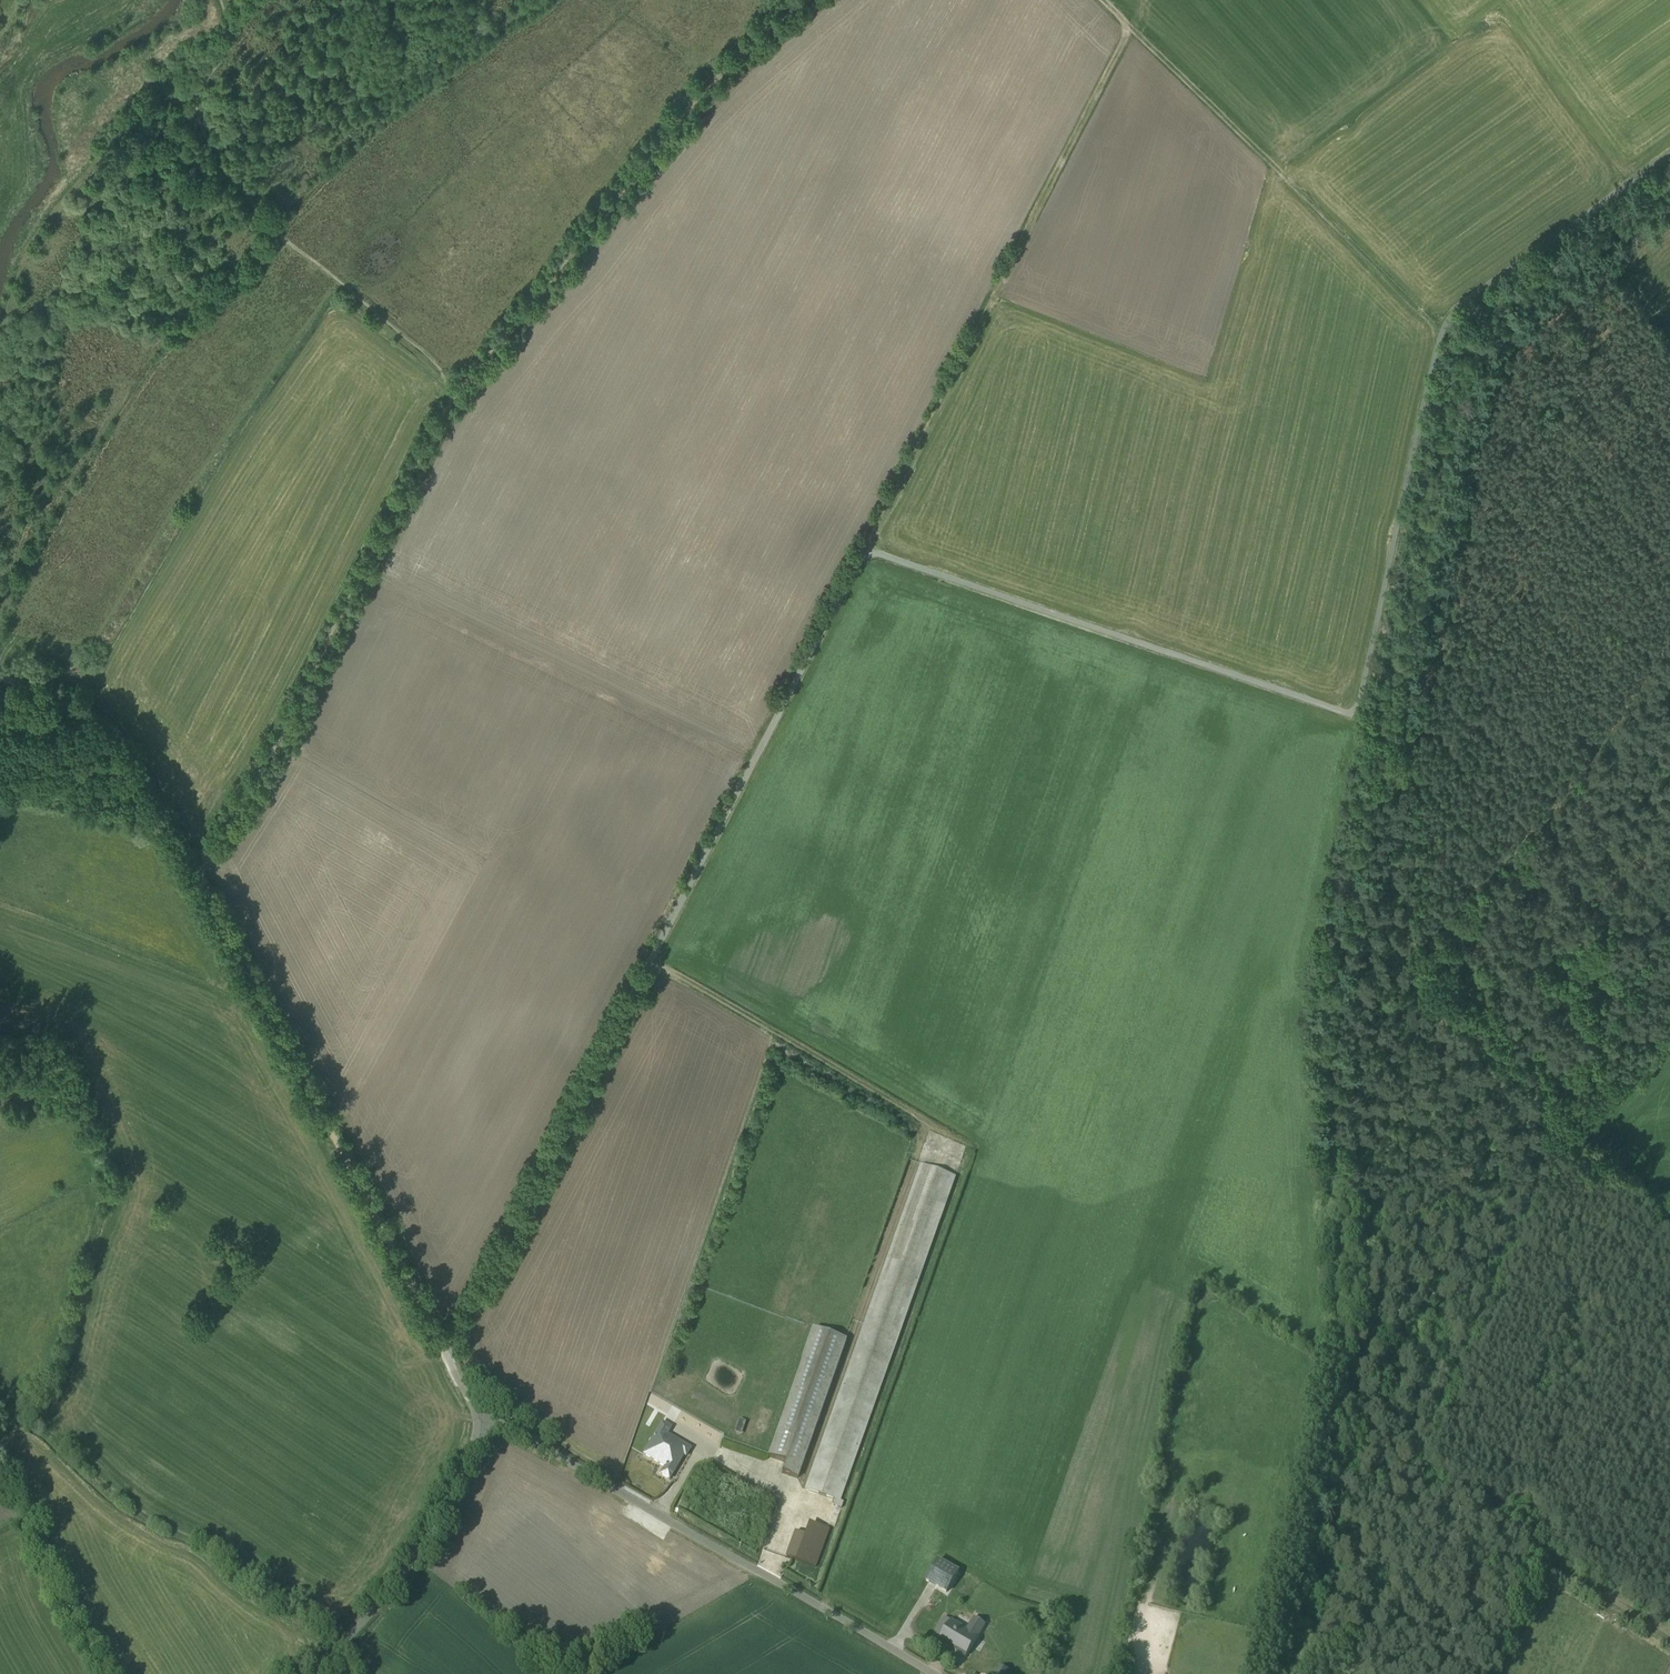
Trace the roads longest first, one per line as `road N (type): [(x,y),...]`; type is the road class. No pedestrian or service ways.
road 1 (unclassified): [(481,1418),(442,1349),(867,548),(1357,716)]
road 2 (unclassified): [(1669,151),(1436,322),(1357,716)]
road 3 (track): [(1129,27),(867,548)]
road 4 (track): [(195,874),(241,801),(429,432),(457,393)]
road 5 (track): [(442,1349),(195,874)]
road 6 (track): [(457,393),(722,75),(807,0)]
road 7 (unclassified): [(932,1673),(481,1418)]
road 8 (track): [(1129,27),(1436,322)]
road 9 (track): [(1407,955),(1572,785),(1669,635)]
road 10 (track): [(647,961),(934,1125)]
road 11 (unclassified): [(481,1418),(417,1552),(312,1673)]
road 12 (track): [(195,874),(122,742),(99,720),(0,678)]
road 13 (track): [(1357,716),(1389,726),(1411,756),(1407,955)]
road 14 (track): [(1407,955),(1436,998),(1512,1064),(1569,1133)]
road 15 (track): [(1669,1629),(1545,1556)]
road 16 (track): [(1569,1133),(1669,1235)]

